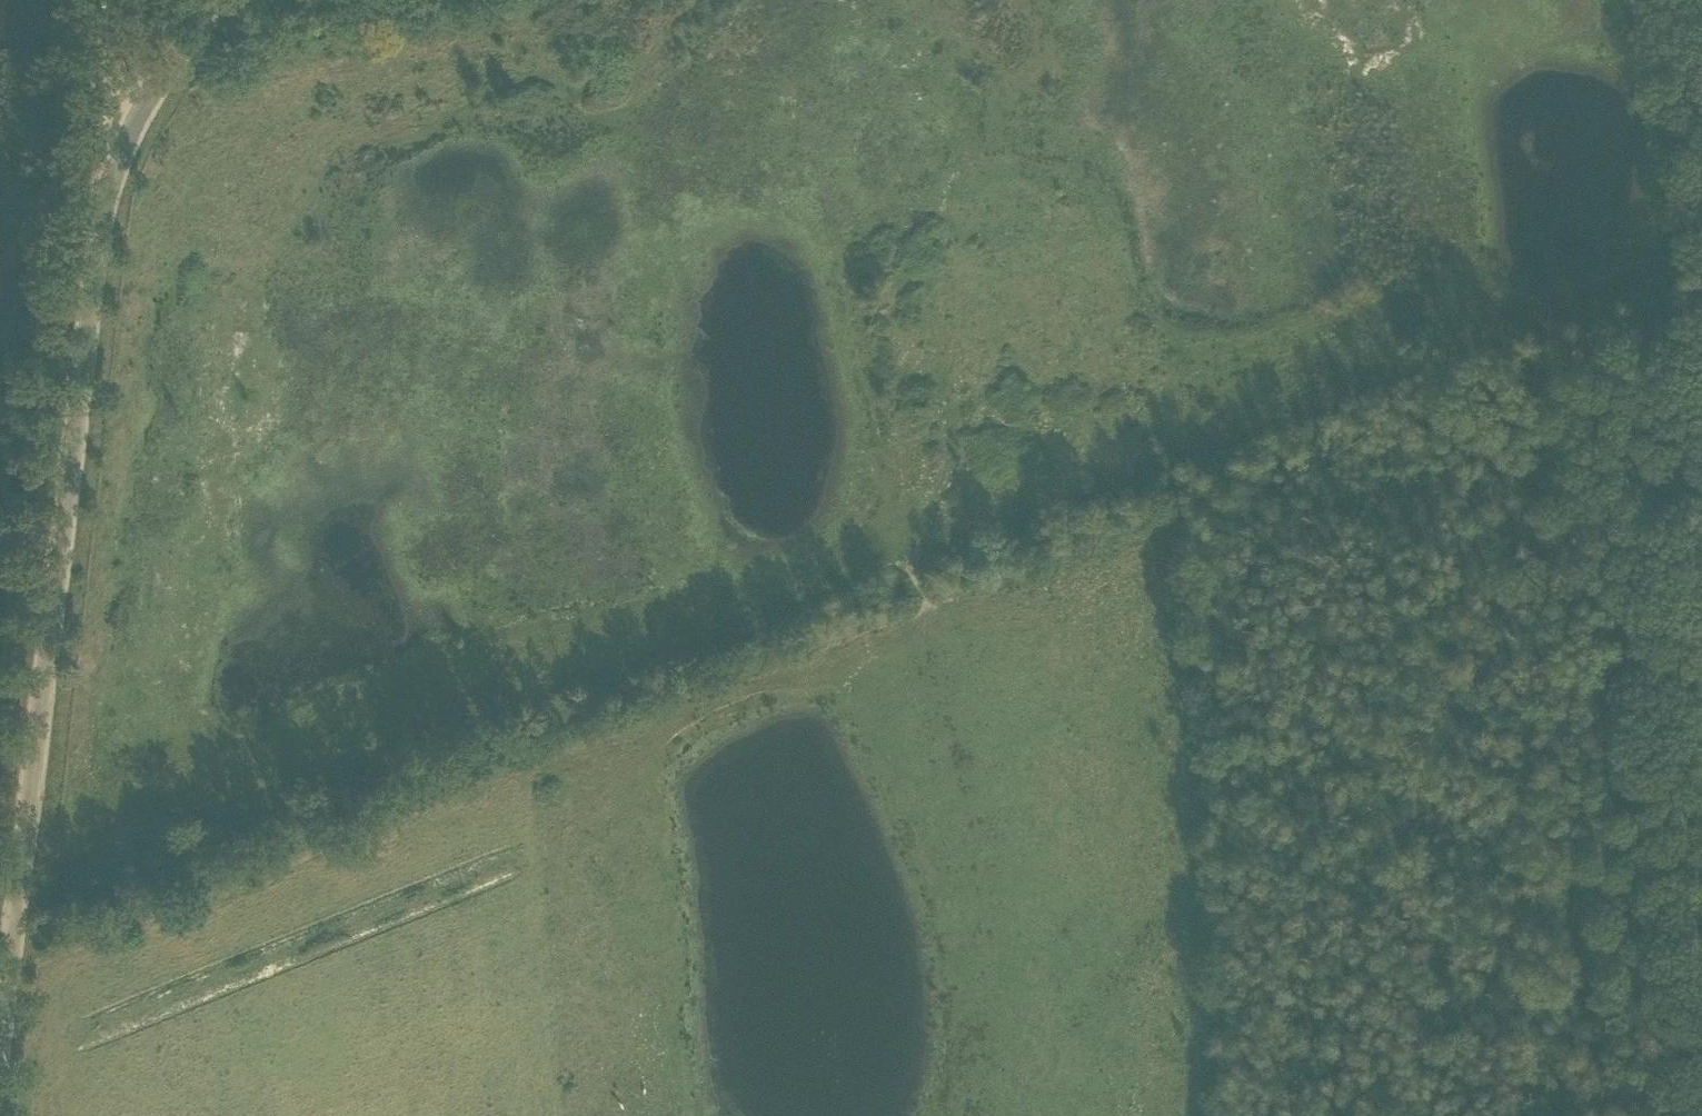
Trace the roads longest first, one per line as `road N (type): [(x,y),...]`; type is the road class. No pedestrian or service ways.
road 1 (unclassified): [(0,1015),(99,227),(138,113),(216,0)]
road 2 (track): [(138,113),(109,97),(108,0)]

